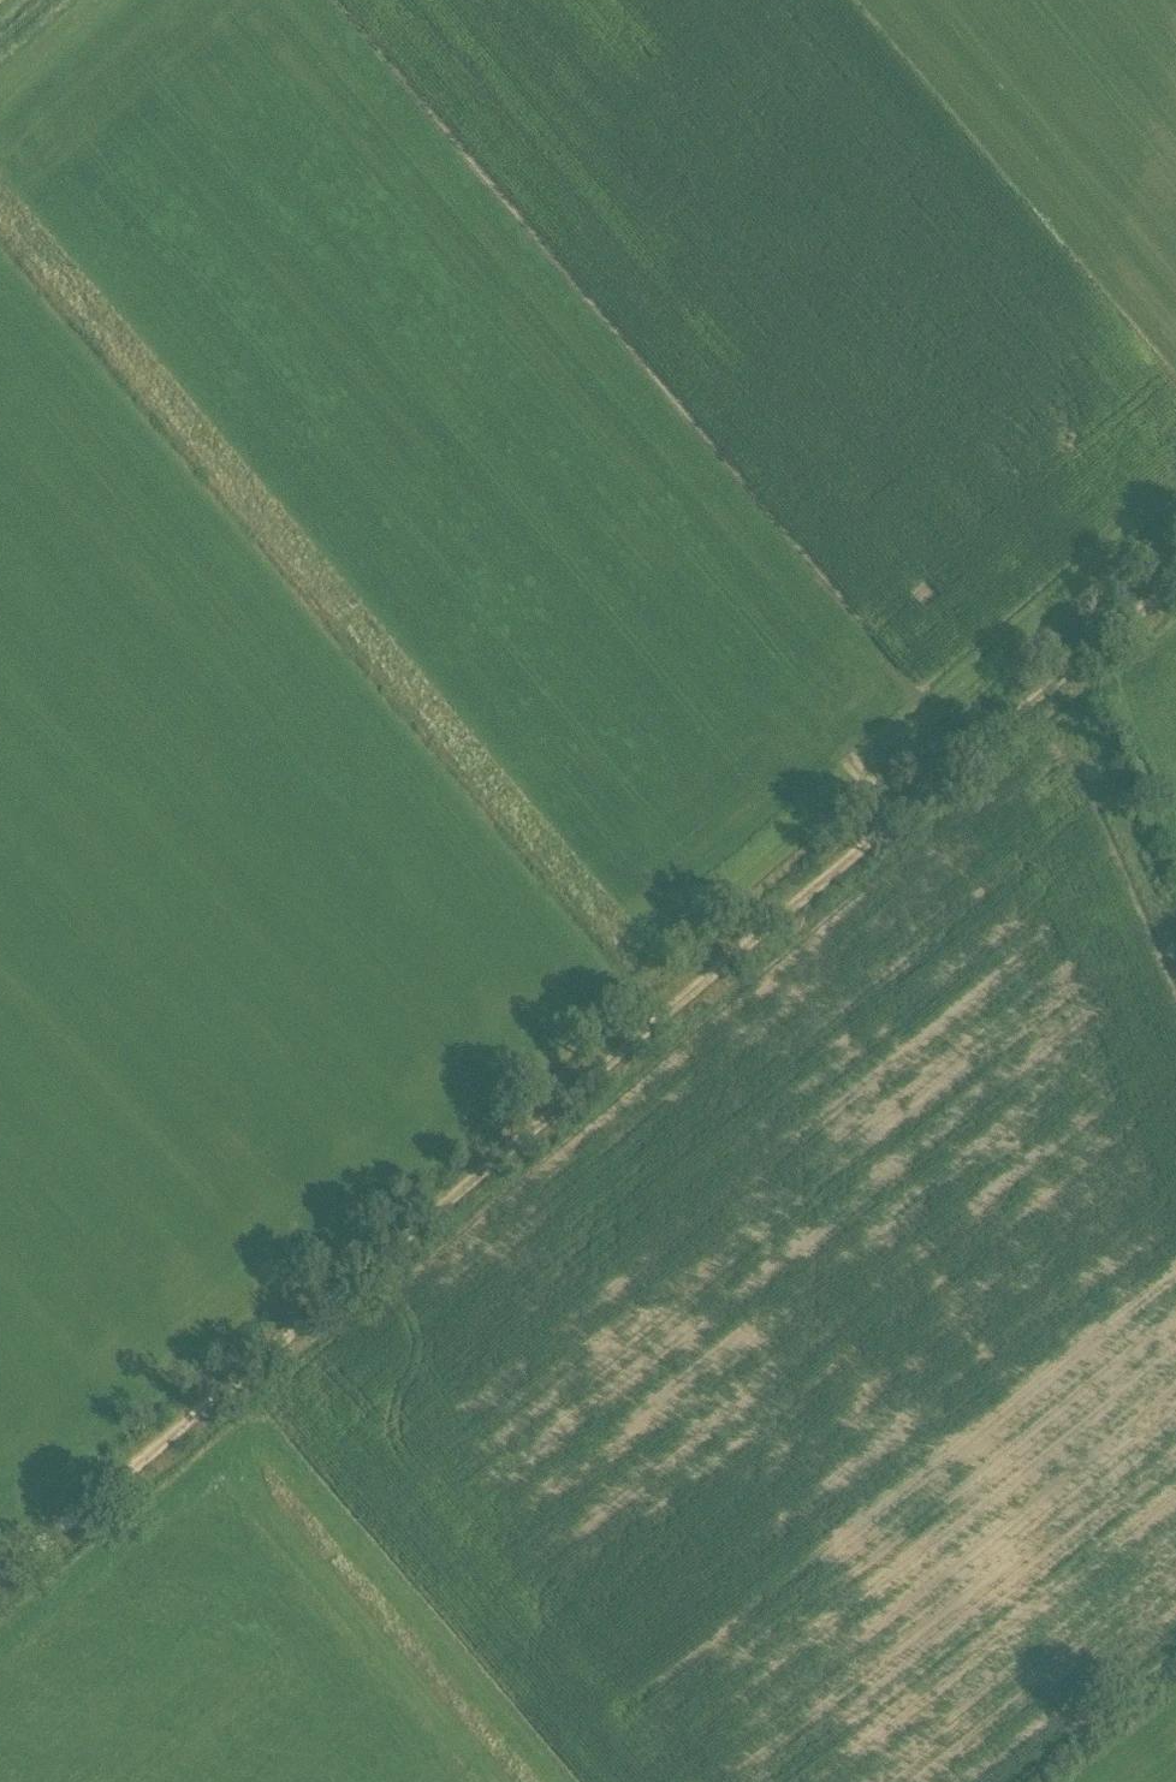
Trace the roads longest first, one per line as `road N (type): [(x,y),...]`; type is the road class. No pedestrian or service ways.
road 1 (track): [(0,1584),(1175,583)]
road 2 (track): [(1089,657),(1175,872)]

